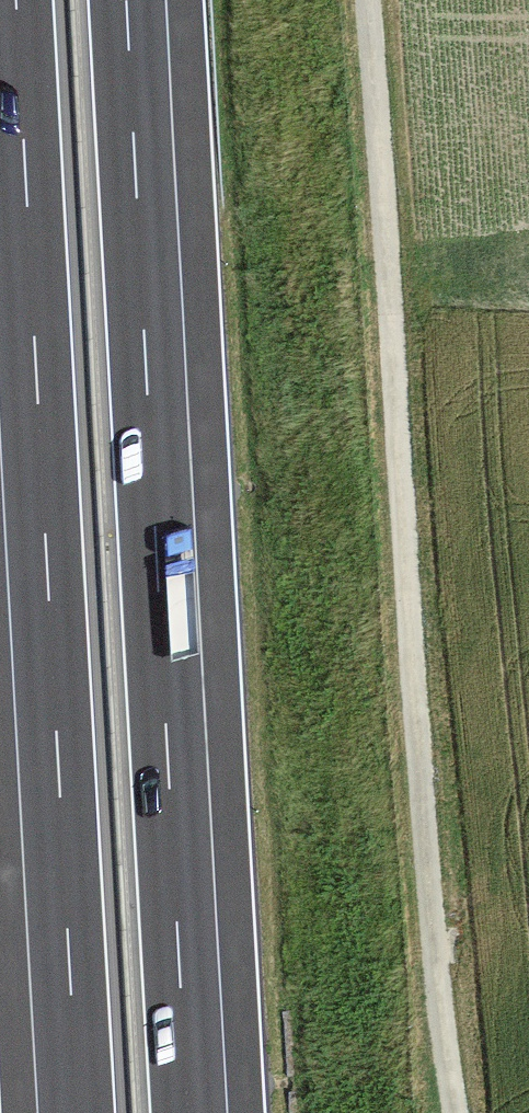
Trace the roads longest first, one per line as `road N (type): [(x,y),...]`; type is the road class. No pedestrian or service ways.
road 1 (track): [(457,1112),(434,933),(369,0)]
road 2 (motorway): [(15,0),(78,1112)]
road 3 (motorway): [(190,1112),(128,0)]

